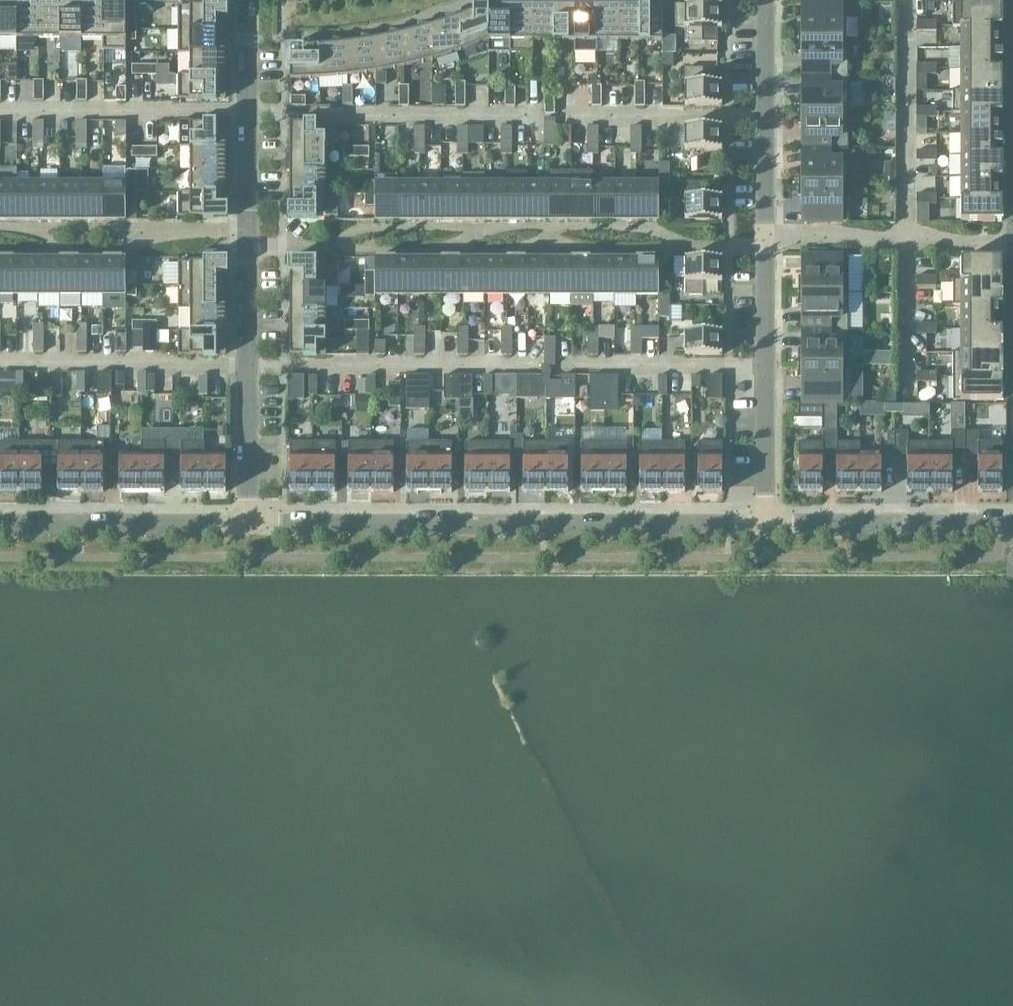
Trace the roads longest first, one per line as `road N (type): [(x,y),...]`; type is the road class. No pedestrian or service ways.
road 1 (residential): [(771,527),(770,0)]
road 2 (residential): [(250,525),(249,0)]
road 3 (residential): [(771,527),(250,525)]
road 4 (residential): [(250,525),(0,525)]
road 5 (residential): [(1012,527),(771,527)]

